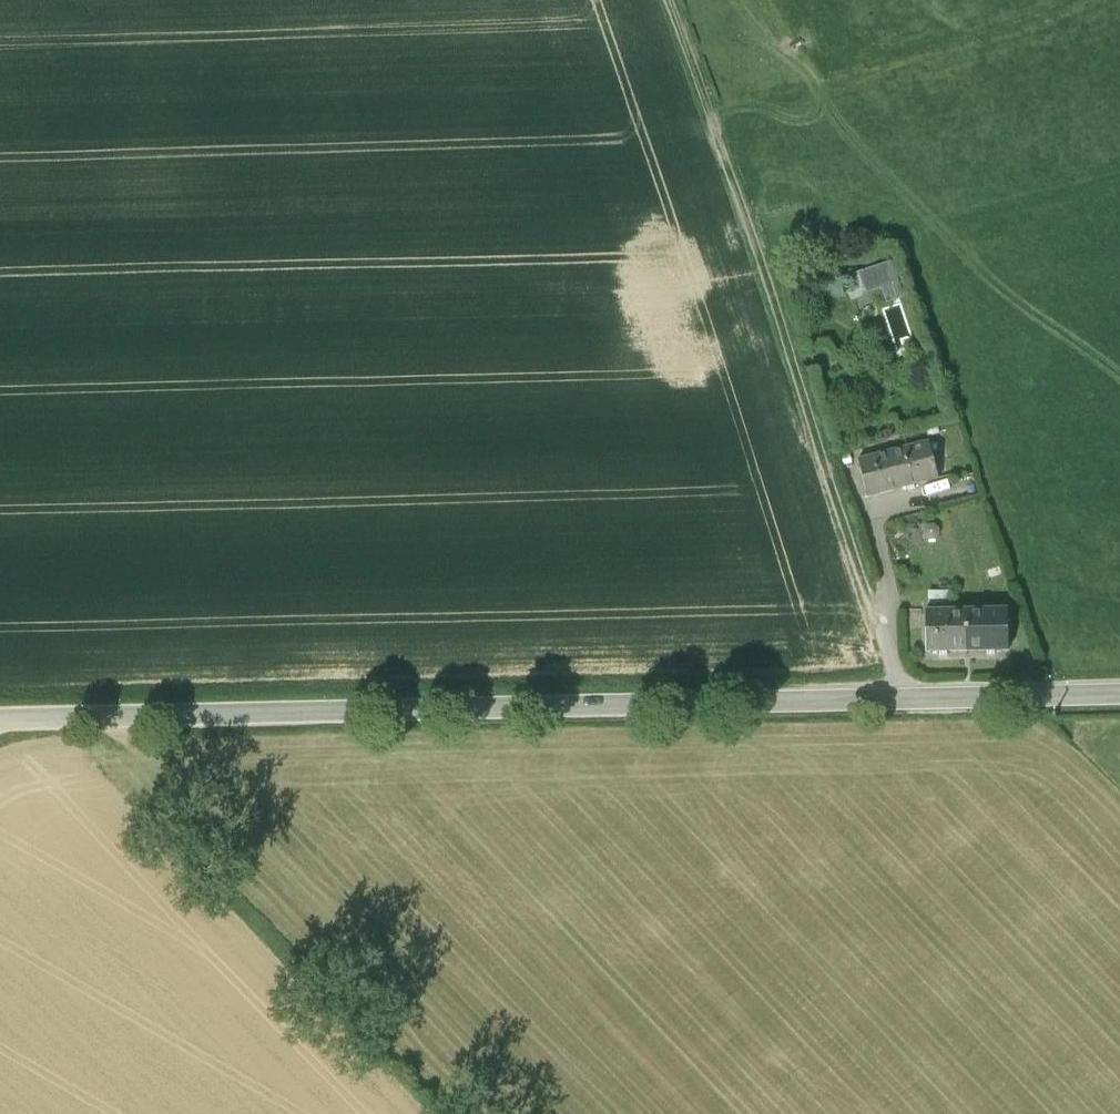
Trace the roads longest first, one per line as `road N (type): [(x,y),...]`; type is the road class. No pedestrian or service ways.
road 1 (tertiary): [(0,716),(1119,692)]
road 2 (track): [(879,625),(672,0)]

